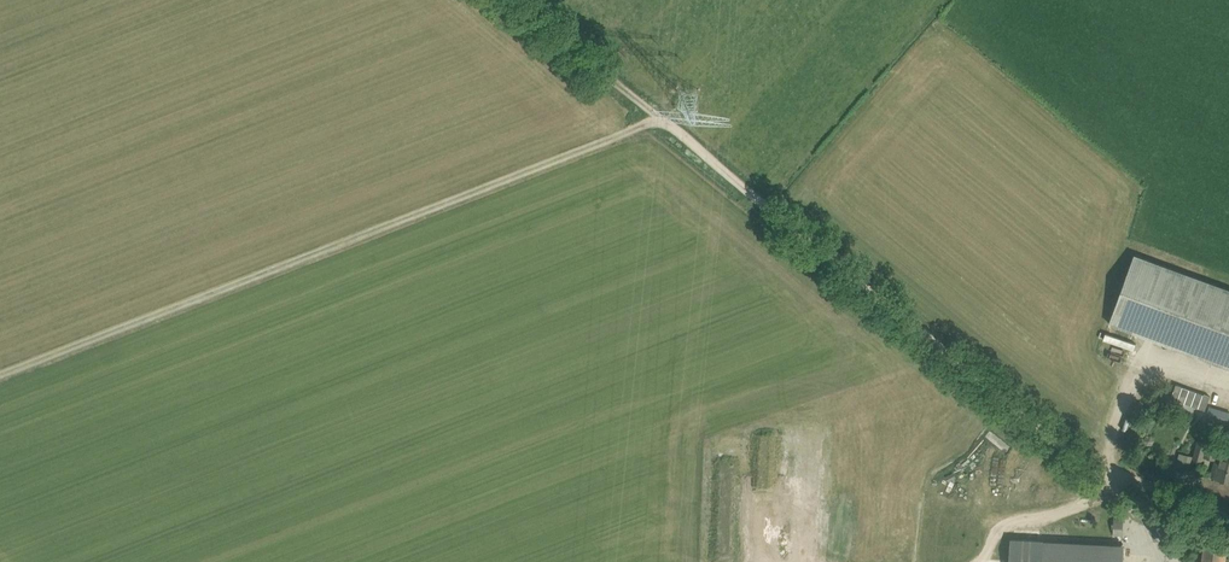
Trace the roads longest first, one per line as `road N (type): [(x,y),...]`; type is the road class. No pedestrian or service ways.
road 1 (track): [(1228,519),(1115,480),(1061,444),(513,0)]
road 2 (track): [(662,120),(0,376)]

